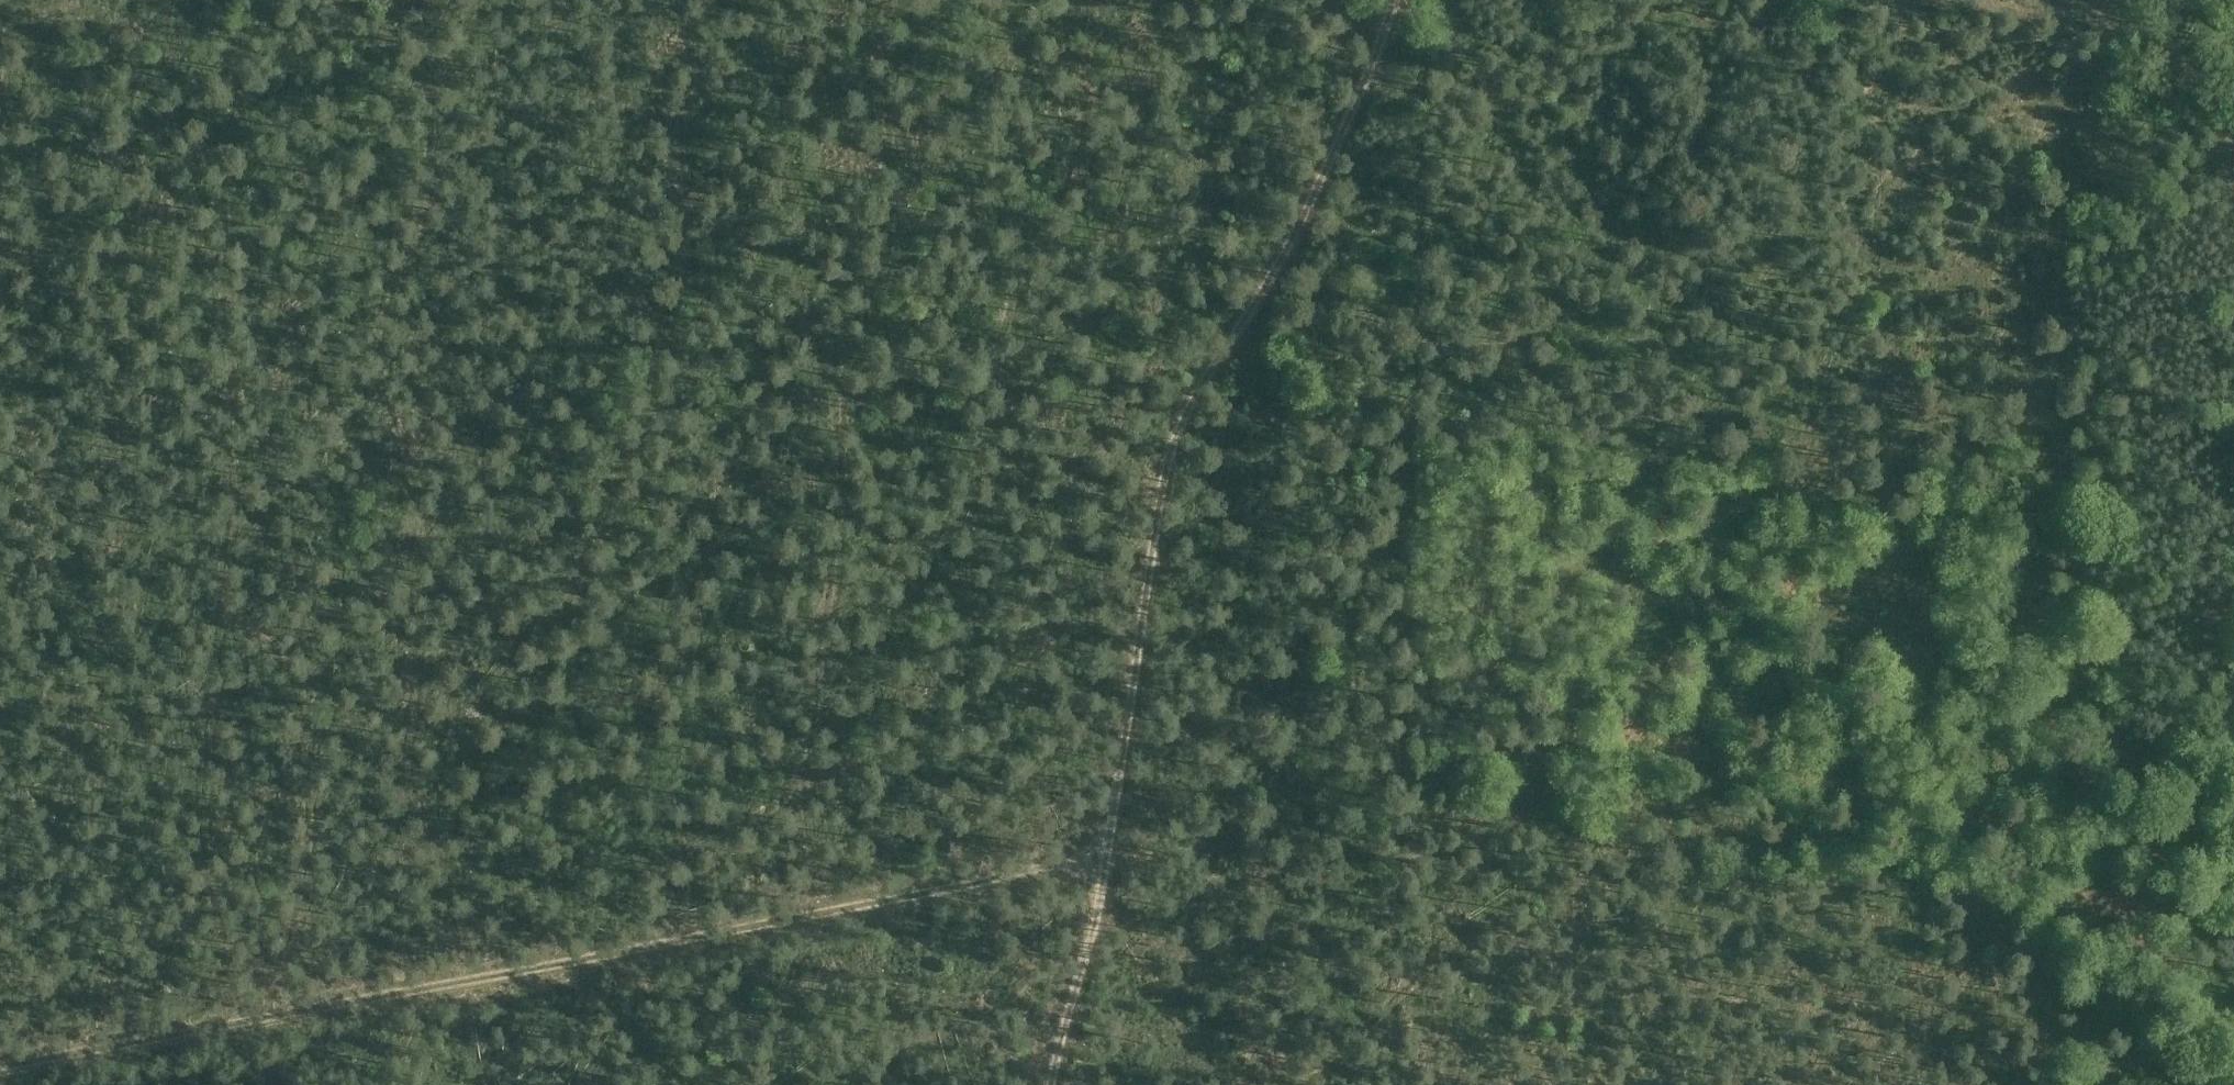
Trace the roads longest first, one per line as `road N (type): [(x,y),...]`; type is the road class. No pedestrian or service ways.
road 1 (track): [(1387,0),(1360,88),(1266,289),(1175,439),(1158,497),(1098,919),(1051,1084)]
road 2 (track): [(0,1065),(1107,856)]

